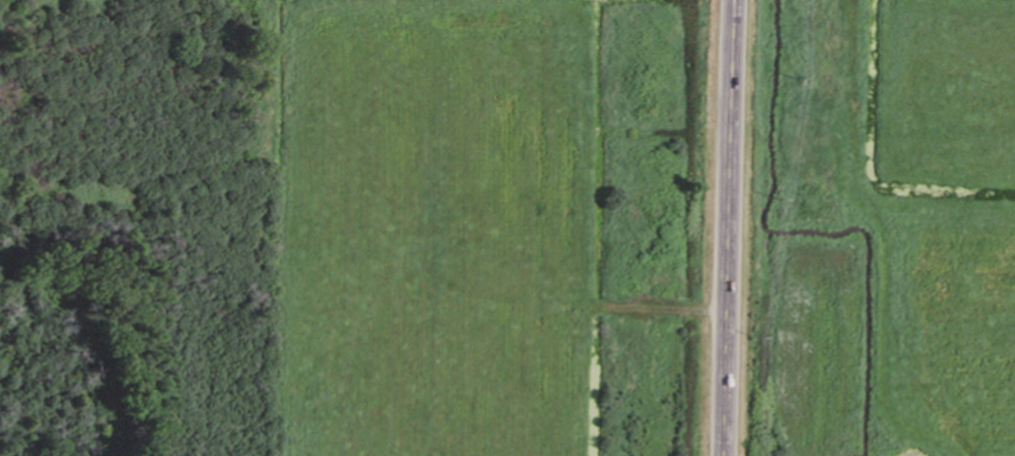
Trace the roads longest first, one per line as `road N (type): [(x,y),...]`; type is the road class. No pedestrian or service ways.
road 1 (secondary): [(722,455),(731,0)]

